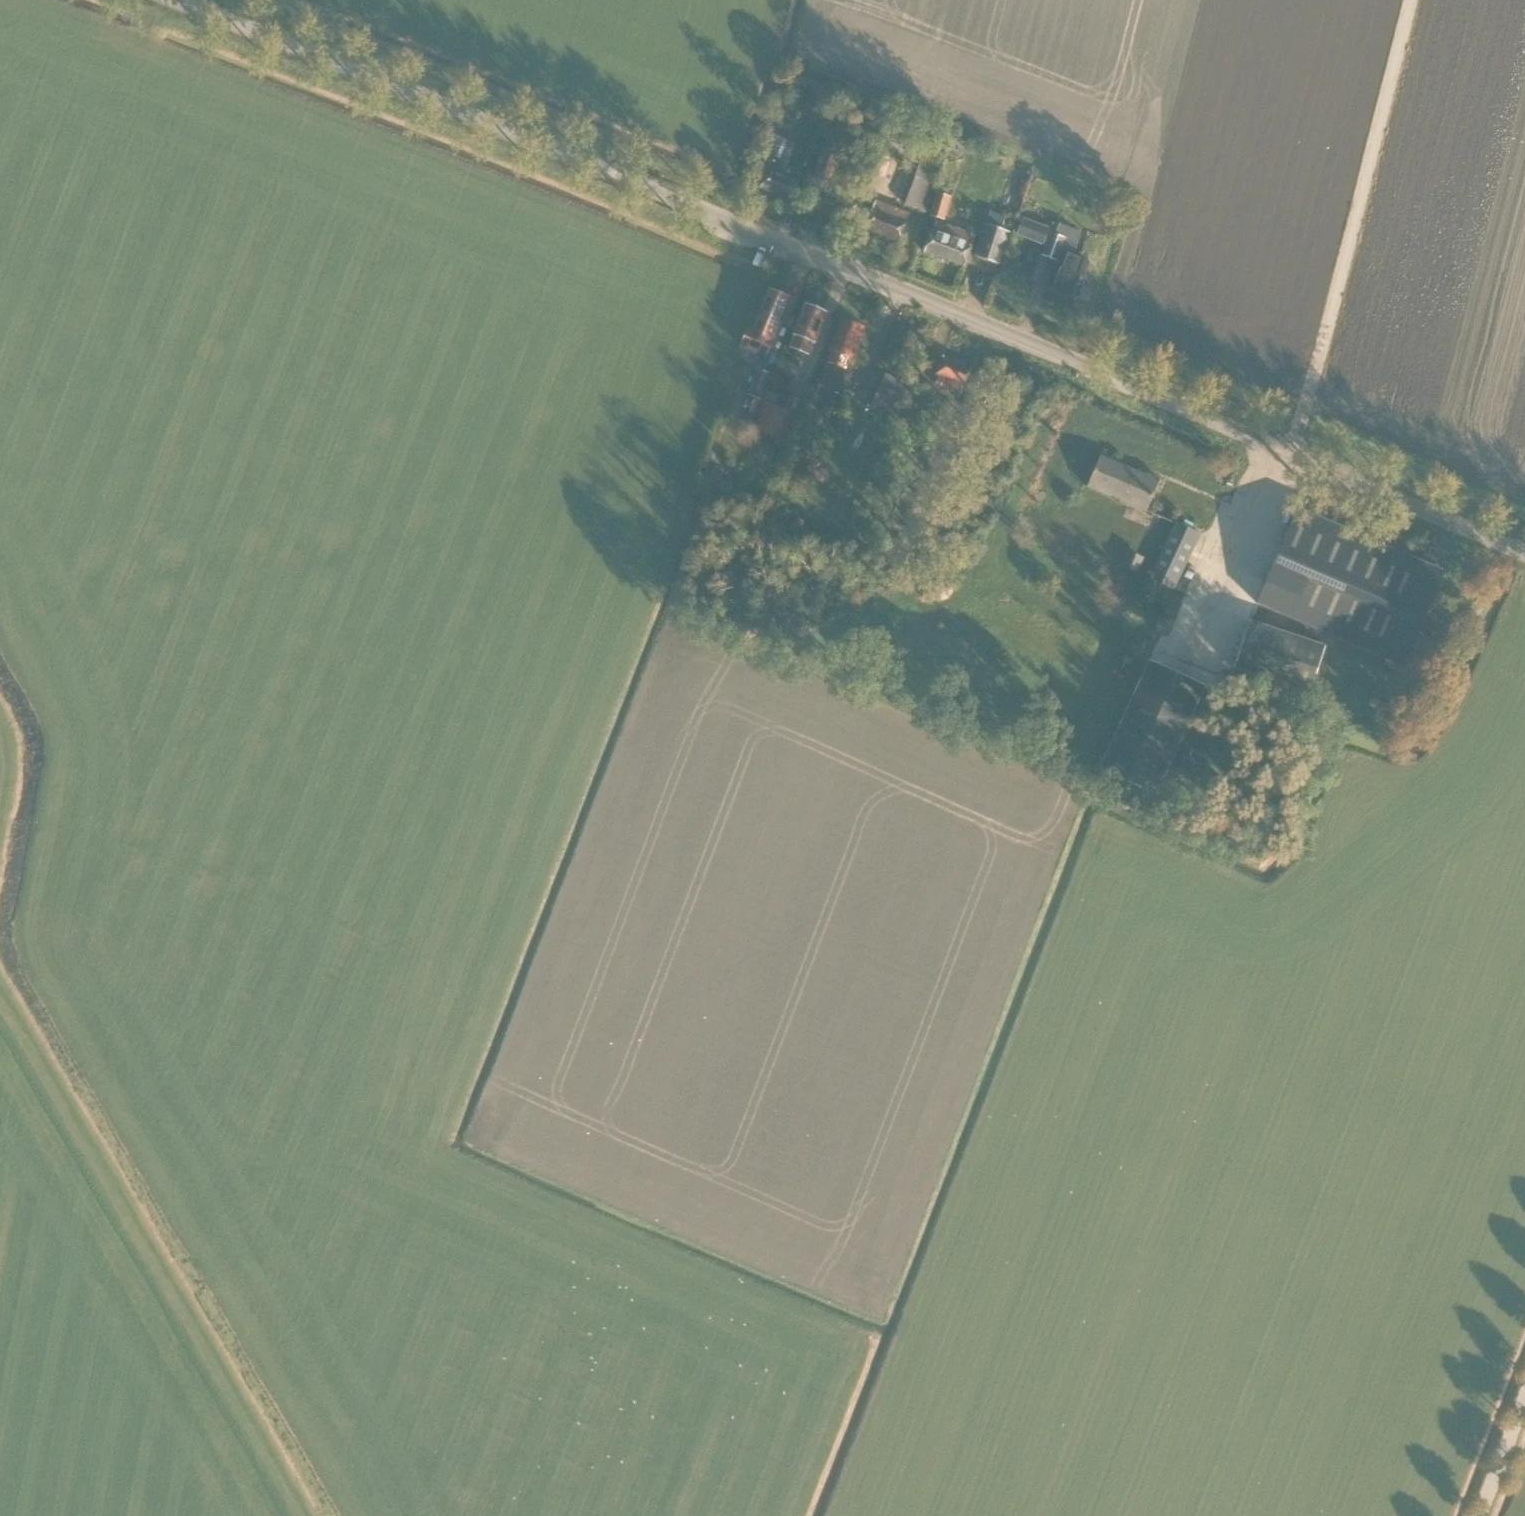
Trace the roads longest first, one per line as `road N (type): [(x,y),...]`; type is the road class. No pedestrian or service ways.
road 1 (tertiary): [(1524,549),(904,287),(173,0)]

